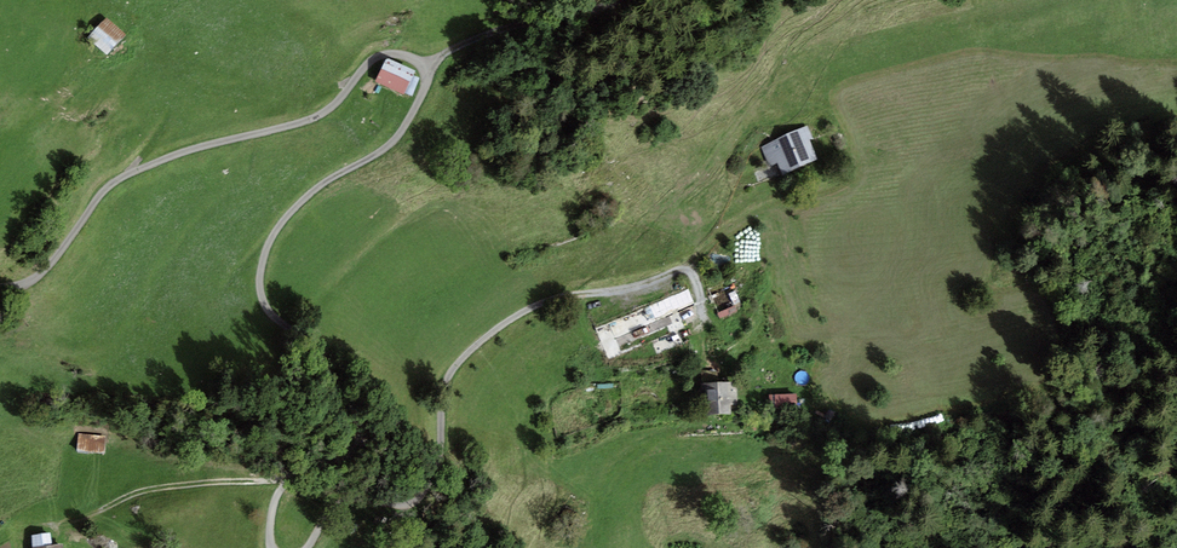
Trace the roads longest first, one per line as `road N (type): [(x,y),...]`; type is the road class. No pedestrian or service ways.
road 1 (track): [(25,547),(36,525),(142,490),(284,479)]
road 2 (track): [(605,0),(425,64)]

